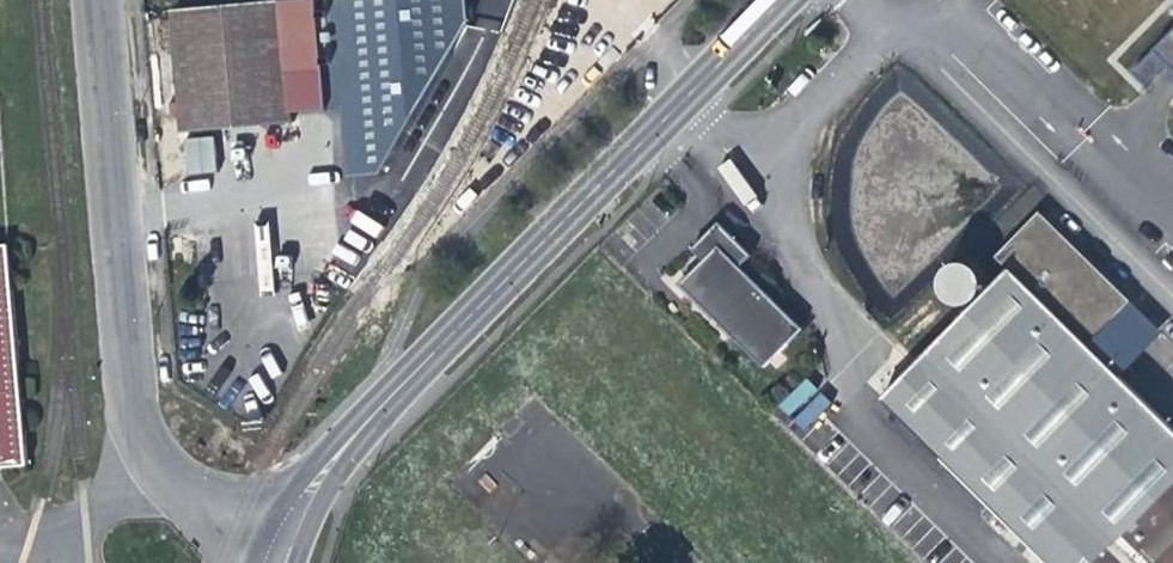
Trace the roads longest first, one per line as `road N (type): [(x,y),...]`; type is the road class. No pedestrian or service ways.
road 1 (residential): [(272,551),(323,473),(782,0)]
road 2 (residential): [(272,551),(132,458),(94,0)]

